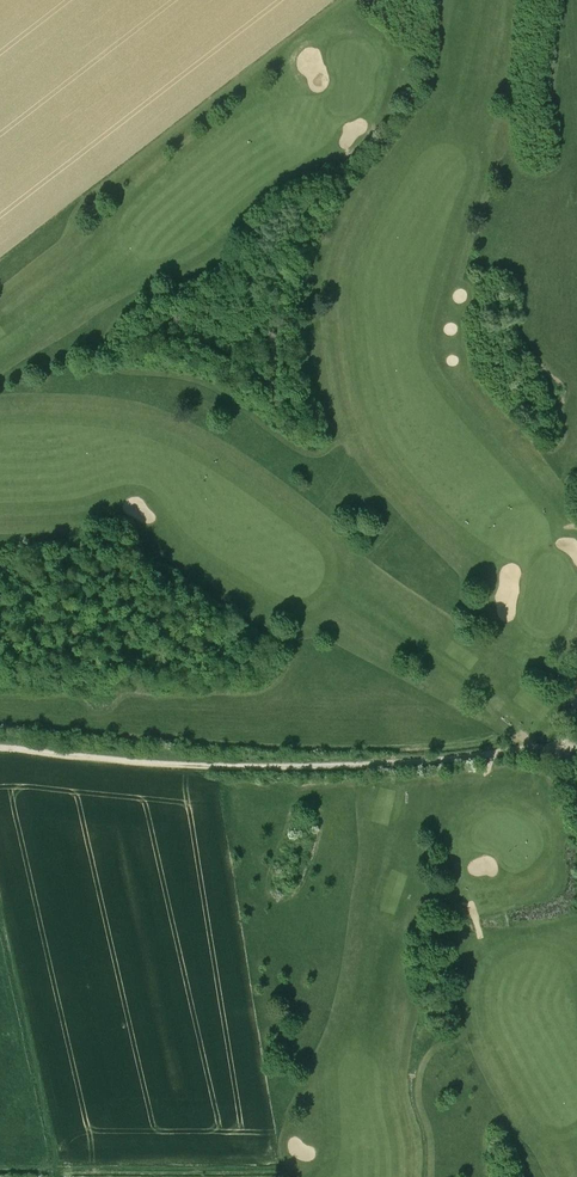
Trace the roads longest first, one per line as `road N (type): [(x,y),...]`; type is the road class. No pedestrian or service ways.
road 1 (track): [(0,748),(308,769),(568,741)]
road 2 (track): [(0,911),(58,1170),(0,1170)]

